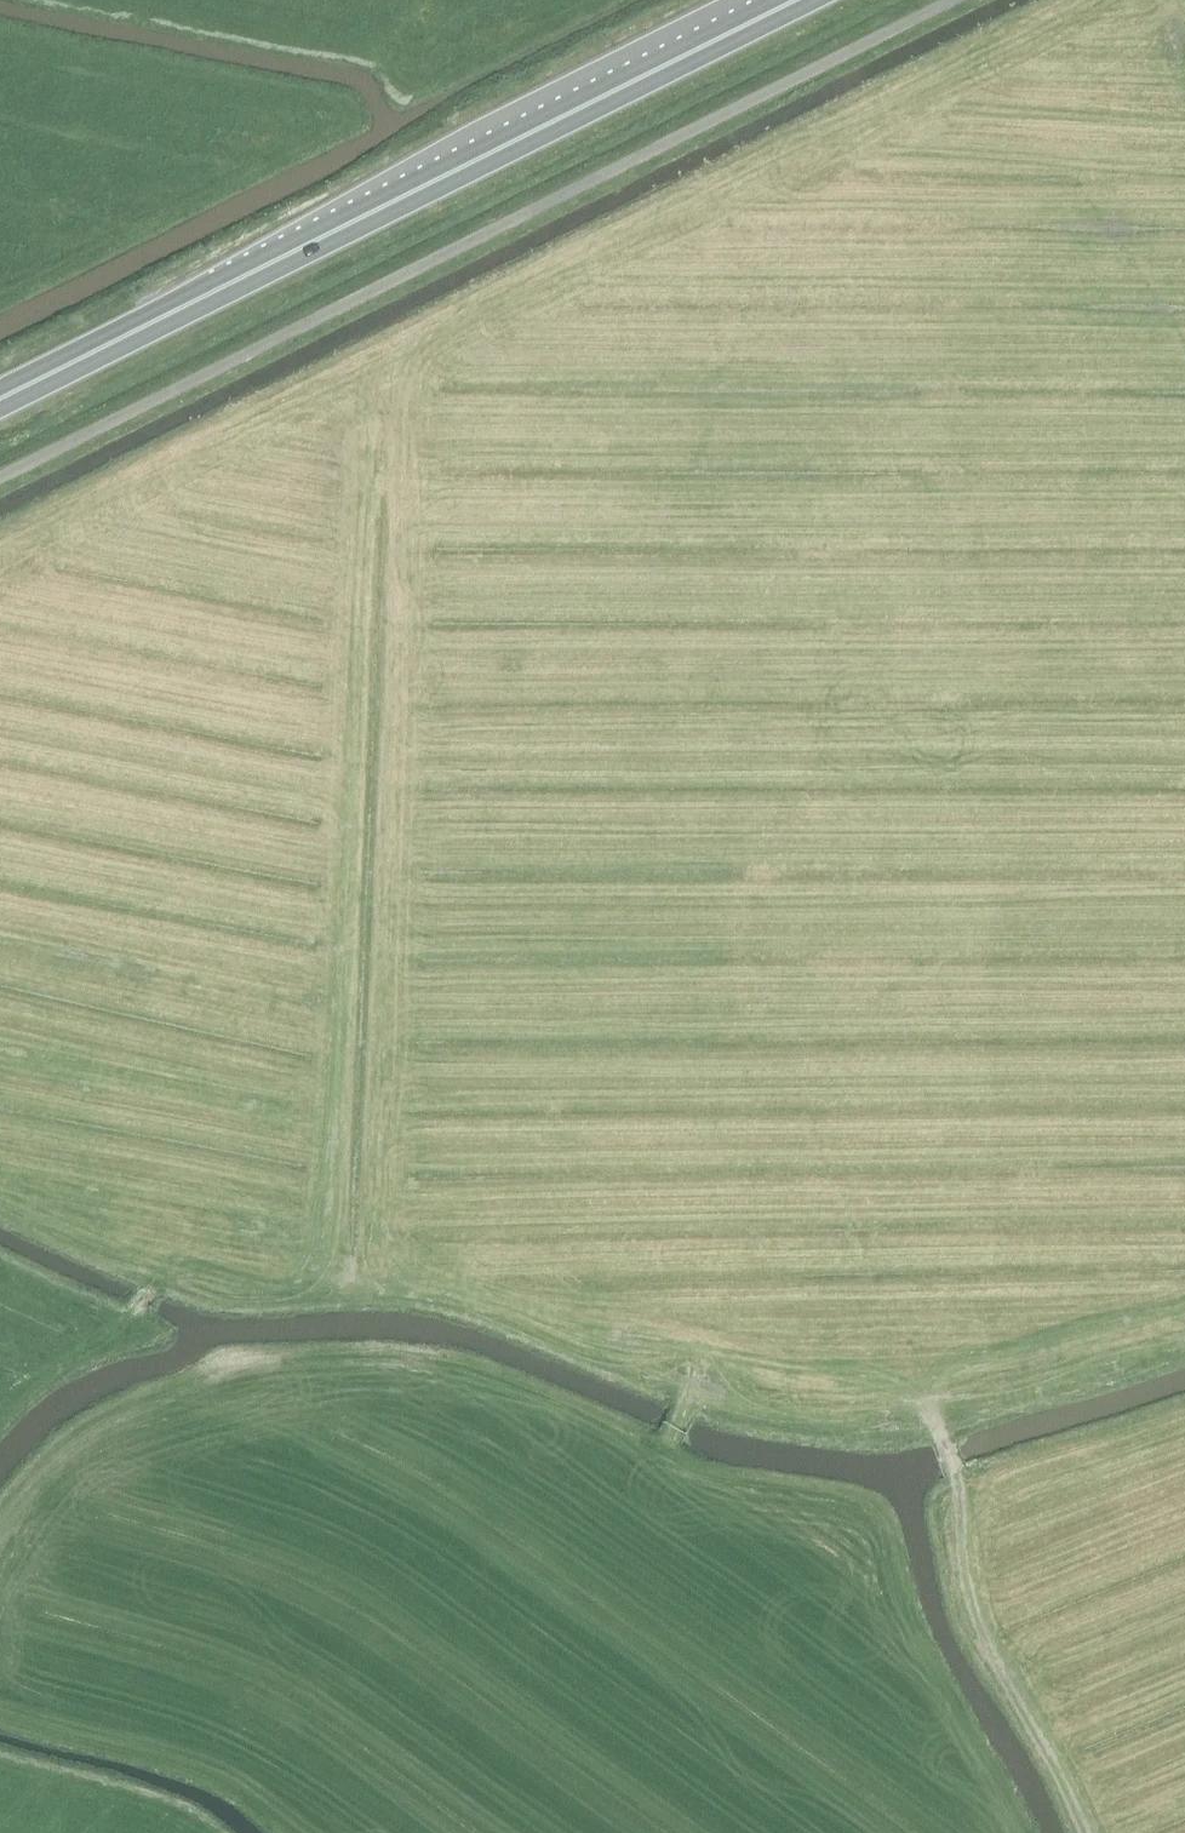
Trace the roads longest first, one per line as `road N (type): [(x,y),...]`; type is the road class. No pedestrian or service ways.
road 1 (trunk): [(0,399),(797,0)]
road 2 (track): [(1020,1832),(947,1702),(871,1530),(833,1504),(680,1477),(664,1453),(699,1386)]

